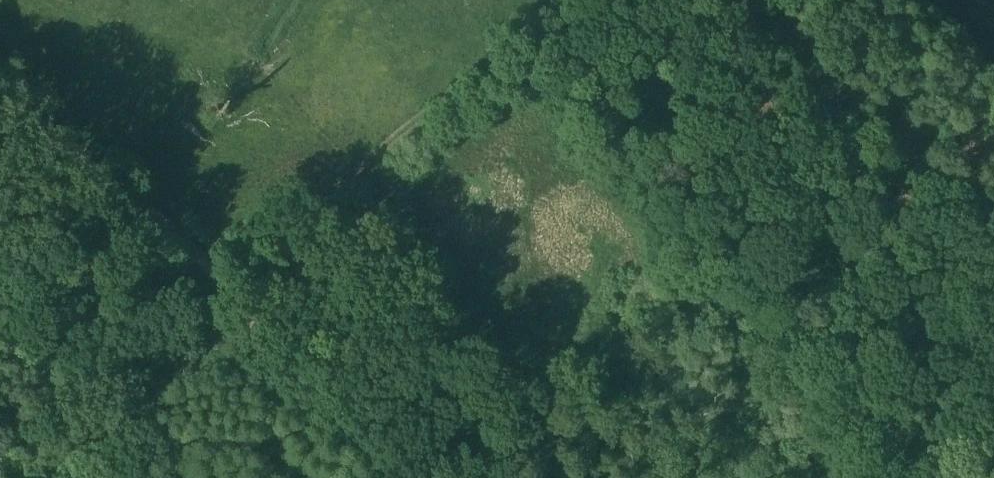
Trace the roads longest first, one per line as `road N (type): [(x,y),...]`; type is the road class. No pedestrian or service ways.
road 1 (track): [(64,477),(192,303),(585,0)]
road 2 (track): [(0,97),(226,281),(235,313),(421,477)]

